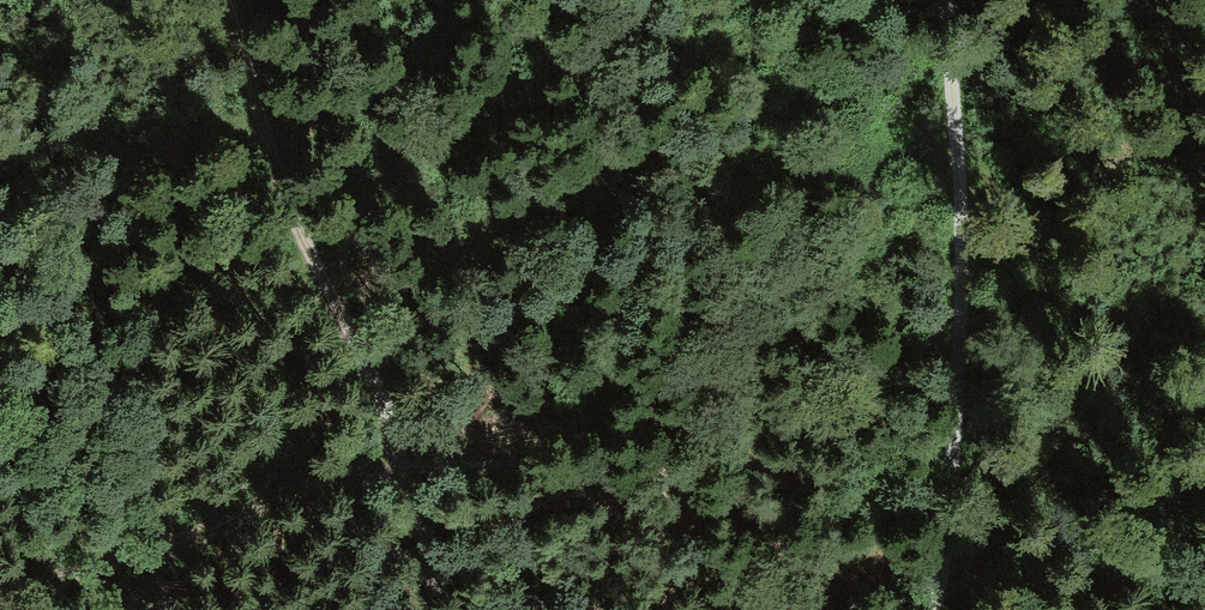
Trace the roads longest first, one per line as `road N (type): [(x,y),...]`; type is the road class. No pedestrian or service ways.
road 1 (track): [(0,587),(180,542),(337,476),(502,461),(625,494),(776,609)]
road 2 (track): [(444,609),(392,418),(304,238),(225,0)]
road 3 (track): [(933,609),(961,253),(944,0)]
road 4 (track): [(1096,609),(1204,442)]

